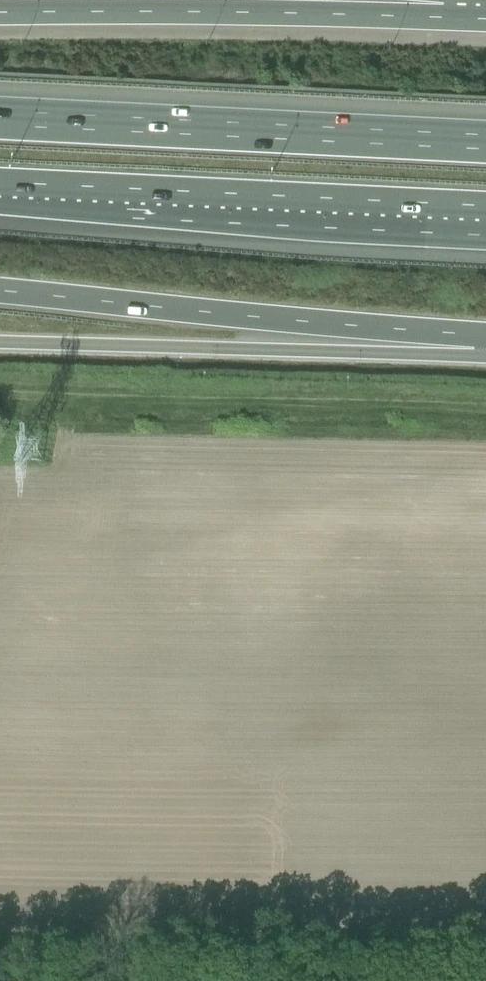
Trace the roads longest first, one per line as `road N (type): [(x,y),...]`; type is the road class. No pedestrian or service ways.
road 1 (motorway): [(485,145),(0,121)]
road 2 (motorway): [(0,189),(485,213)]
road 3 (track): [(485,411),(0,399)]
road 4 (track): [(0,968),(485,973)]
road 5 (trunk): [(0,292),(473,336)]
road 6 (trunk): [(0,344),(369,353),(473,336)]
road 7 (trunk): [(446,20),(0,12)]

